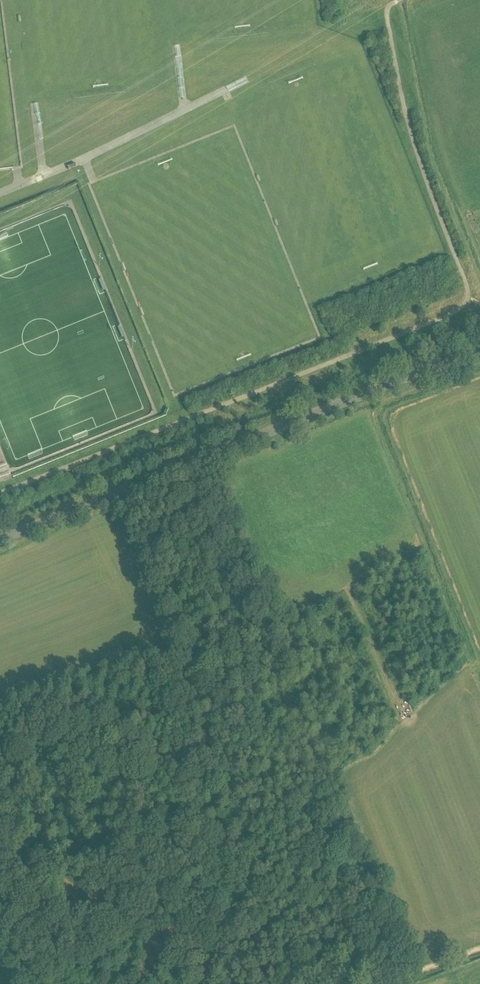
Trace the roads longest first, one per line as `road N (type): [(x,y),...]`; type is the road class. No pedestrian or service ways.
road 1 (unclassified): [(0,540),(479,348)]

